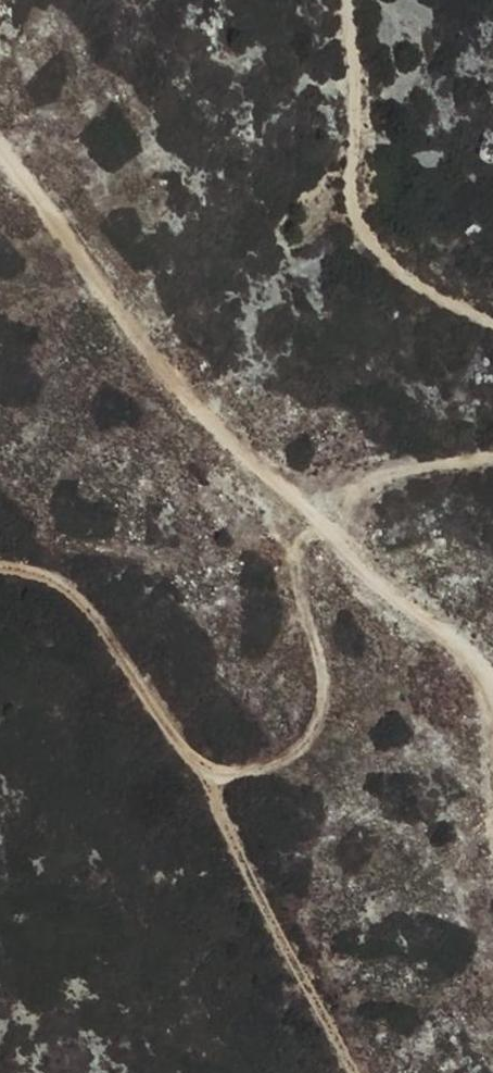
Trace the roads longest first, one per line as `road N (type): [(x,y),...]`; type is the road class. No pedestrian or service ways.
road 1 (track): [(0,130),(235,445),(374,578),(457,641),(492,697)]
road 2 (track): [(0,573),(41,573),(184,740),(224,774),(286,757),(319,703),(298,505)]
road 3 (track): [(347,0),(351,192),(373,245),(447,303),(492,318)]
road 4 (track): [(492,456),(378,477),(326,531)]

